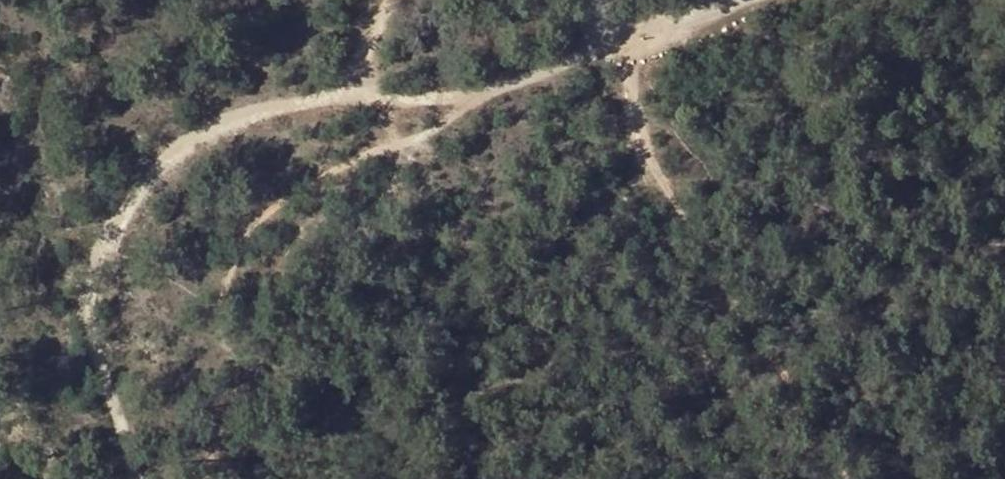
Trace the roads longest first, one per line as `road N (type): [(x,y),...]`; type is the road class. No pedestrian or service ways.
road 1 (track): [(584,39),(573,55),(479,99),(341,97),(238,113),(182,146),(130,192),(100,265),(105,362),(138,478)]
road 2 (track): [(479,99),(425,135),(330,171),(240,236),(212,310),(241,365),(205,478)]
road 3 (track): [(845,478),(654,164),(622,40)]
road 4 (track): [(754,0),(640,41),(584,39)]

